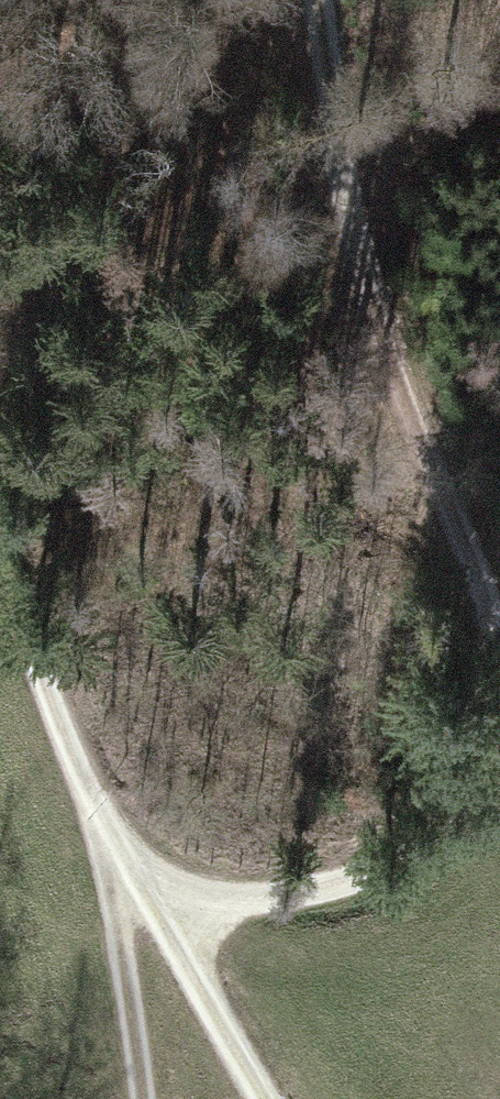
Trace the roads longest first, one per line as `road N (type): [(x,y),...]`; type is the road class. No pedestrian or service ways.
road 1 (track): [(499,643),(344,141),(321,0)]
road 2 (track): [(0,539),(111,819),(265,1098)]
road 3 (track): [(155,896),(305,894),(393,867),(470,789),(499,733)]
road 4 (track): [(142,1098),(109,873),(111,819)]

